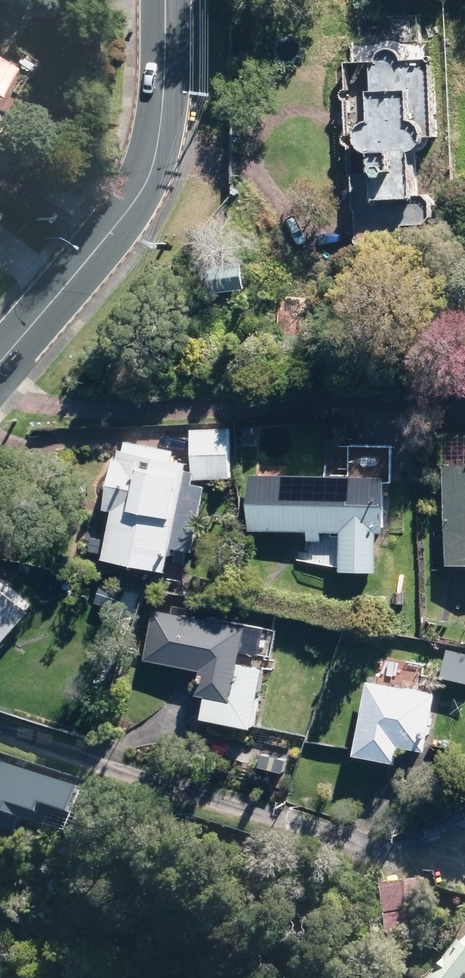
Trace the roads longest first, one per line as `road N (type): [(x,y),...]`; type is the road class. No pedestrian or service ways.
road 1 (tertiary): [(0,359),(133,201),(164,76),(164,0)]

